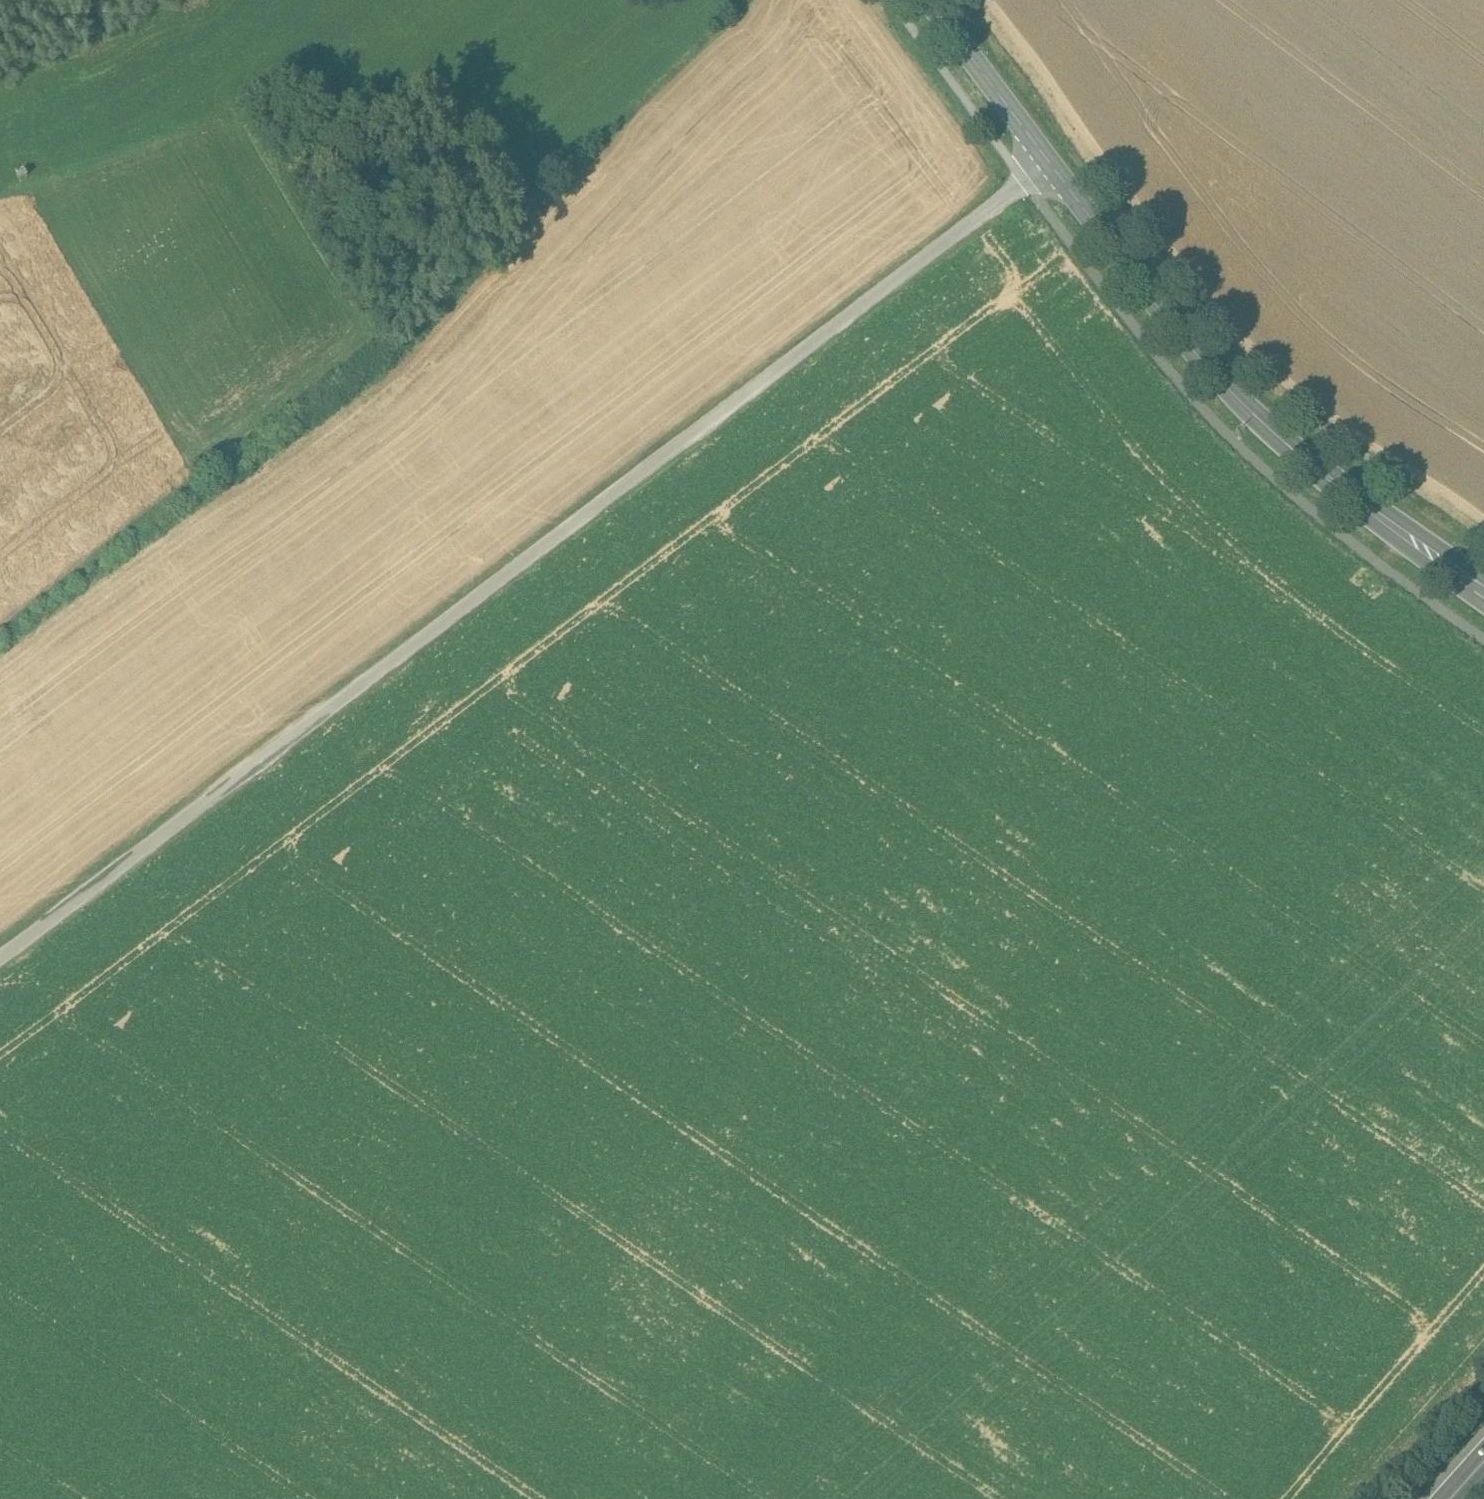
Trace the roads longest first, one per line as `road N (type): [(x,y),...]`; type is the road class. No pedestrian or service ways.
road 1 (track): [(1049,167),(0,959)]
road 2 (tertiary): [(932,0),(1049,167),(1207,365),(1292,450),(1483,587)]

